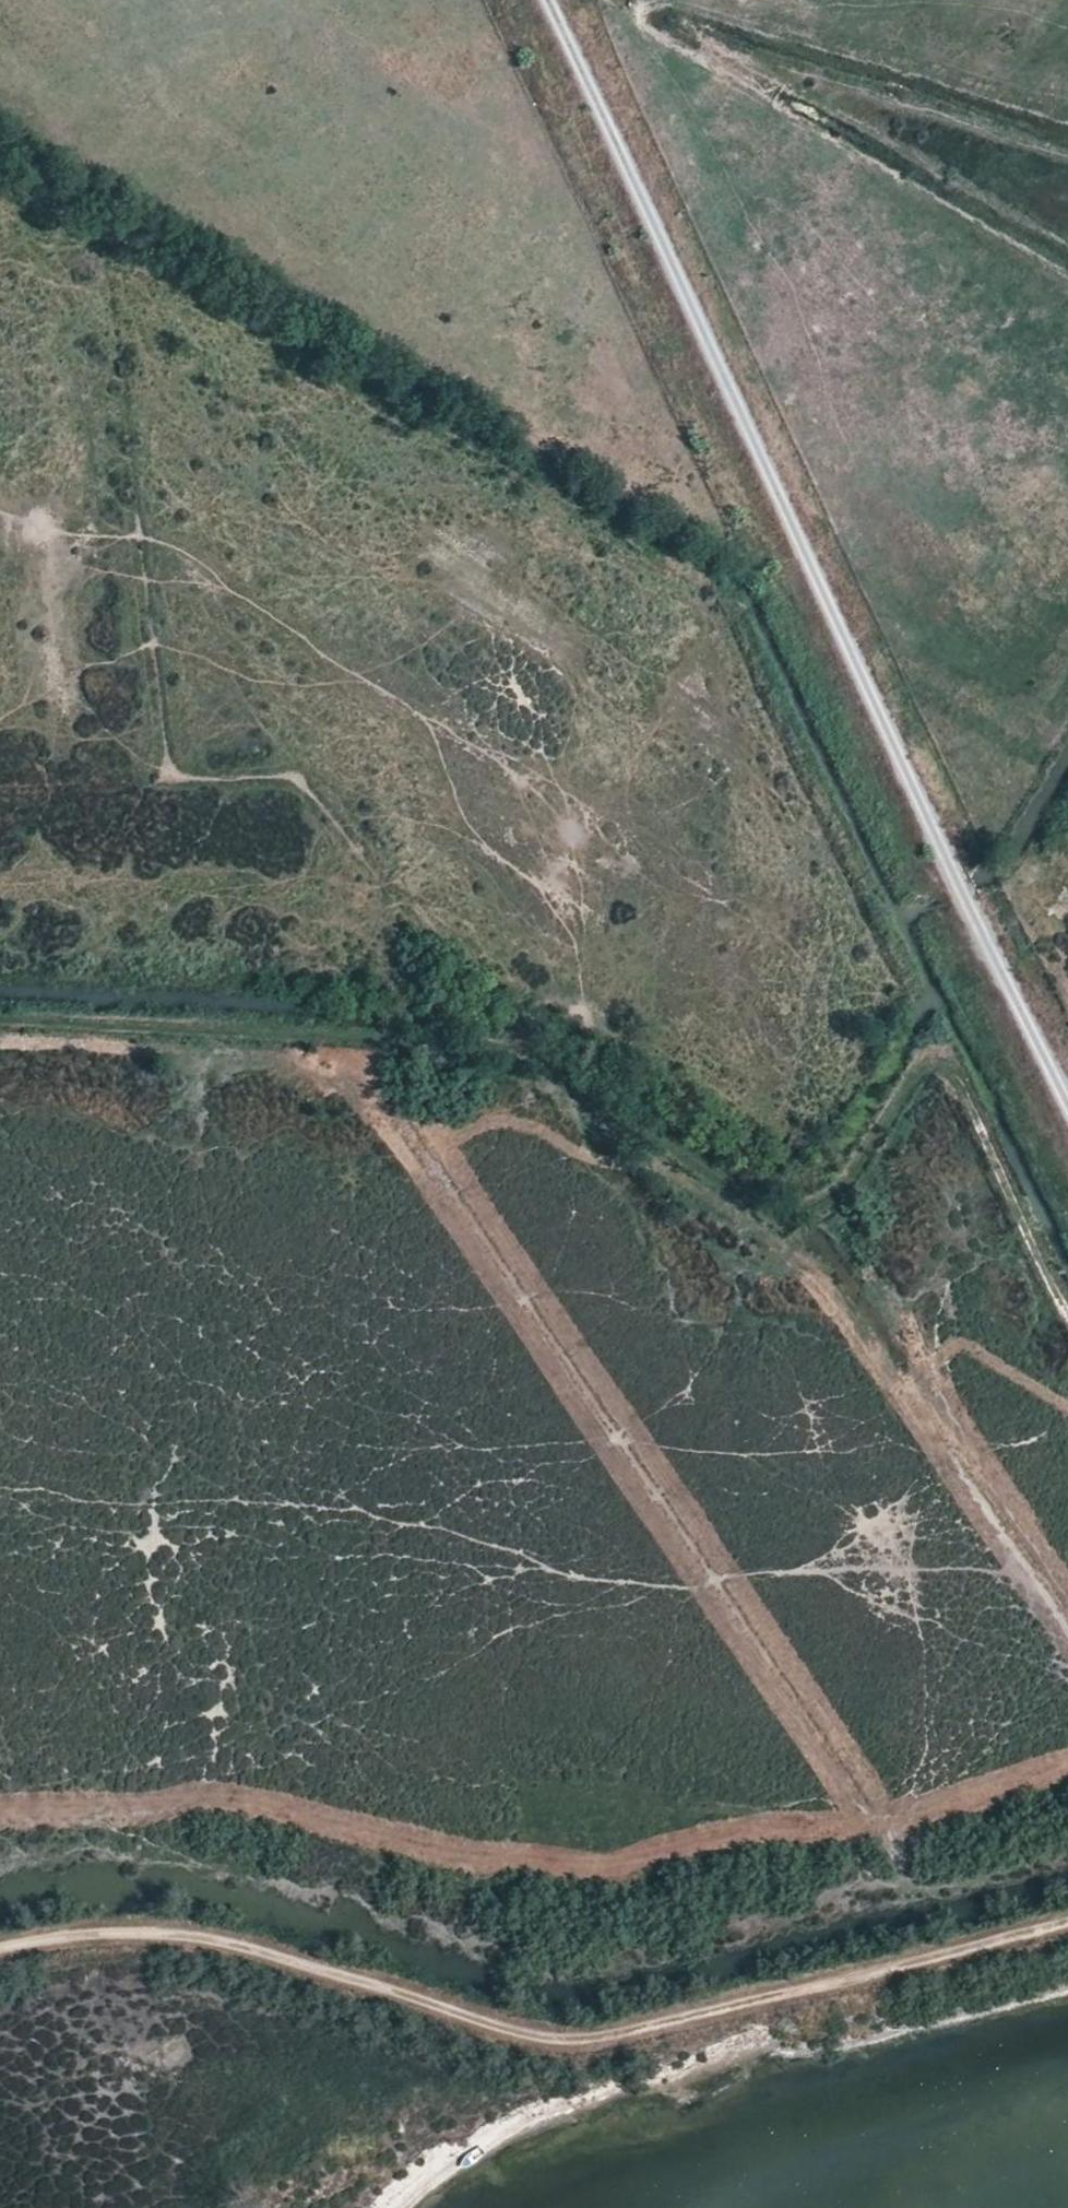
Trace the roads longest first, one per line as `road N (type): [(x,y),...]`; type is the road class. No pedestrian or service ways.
road 1 (track): [(1067,1106),(547,0)]
road 2 (track): [(0,1952),(85,1937),(249,1946),(534,2037),(598,2042),(1067,1925)]

